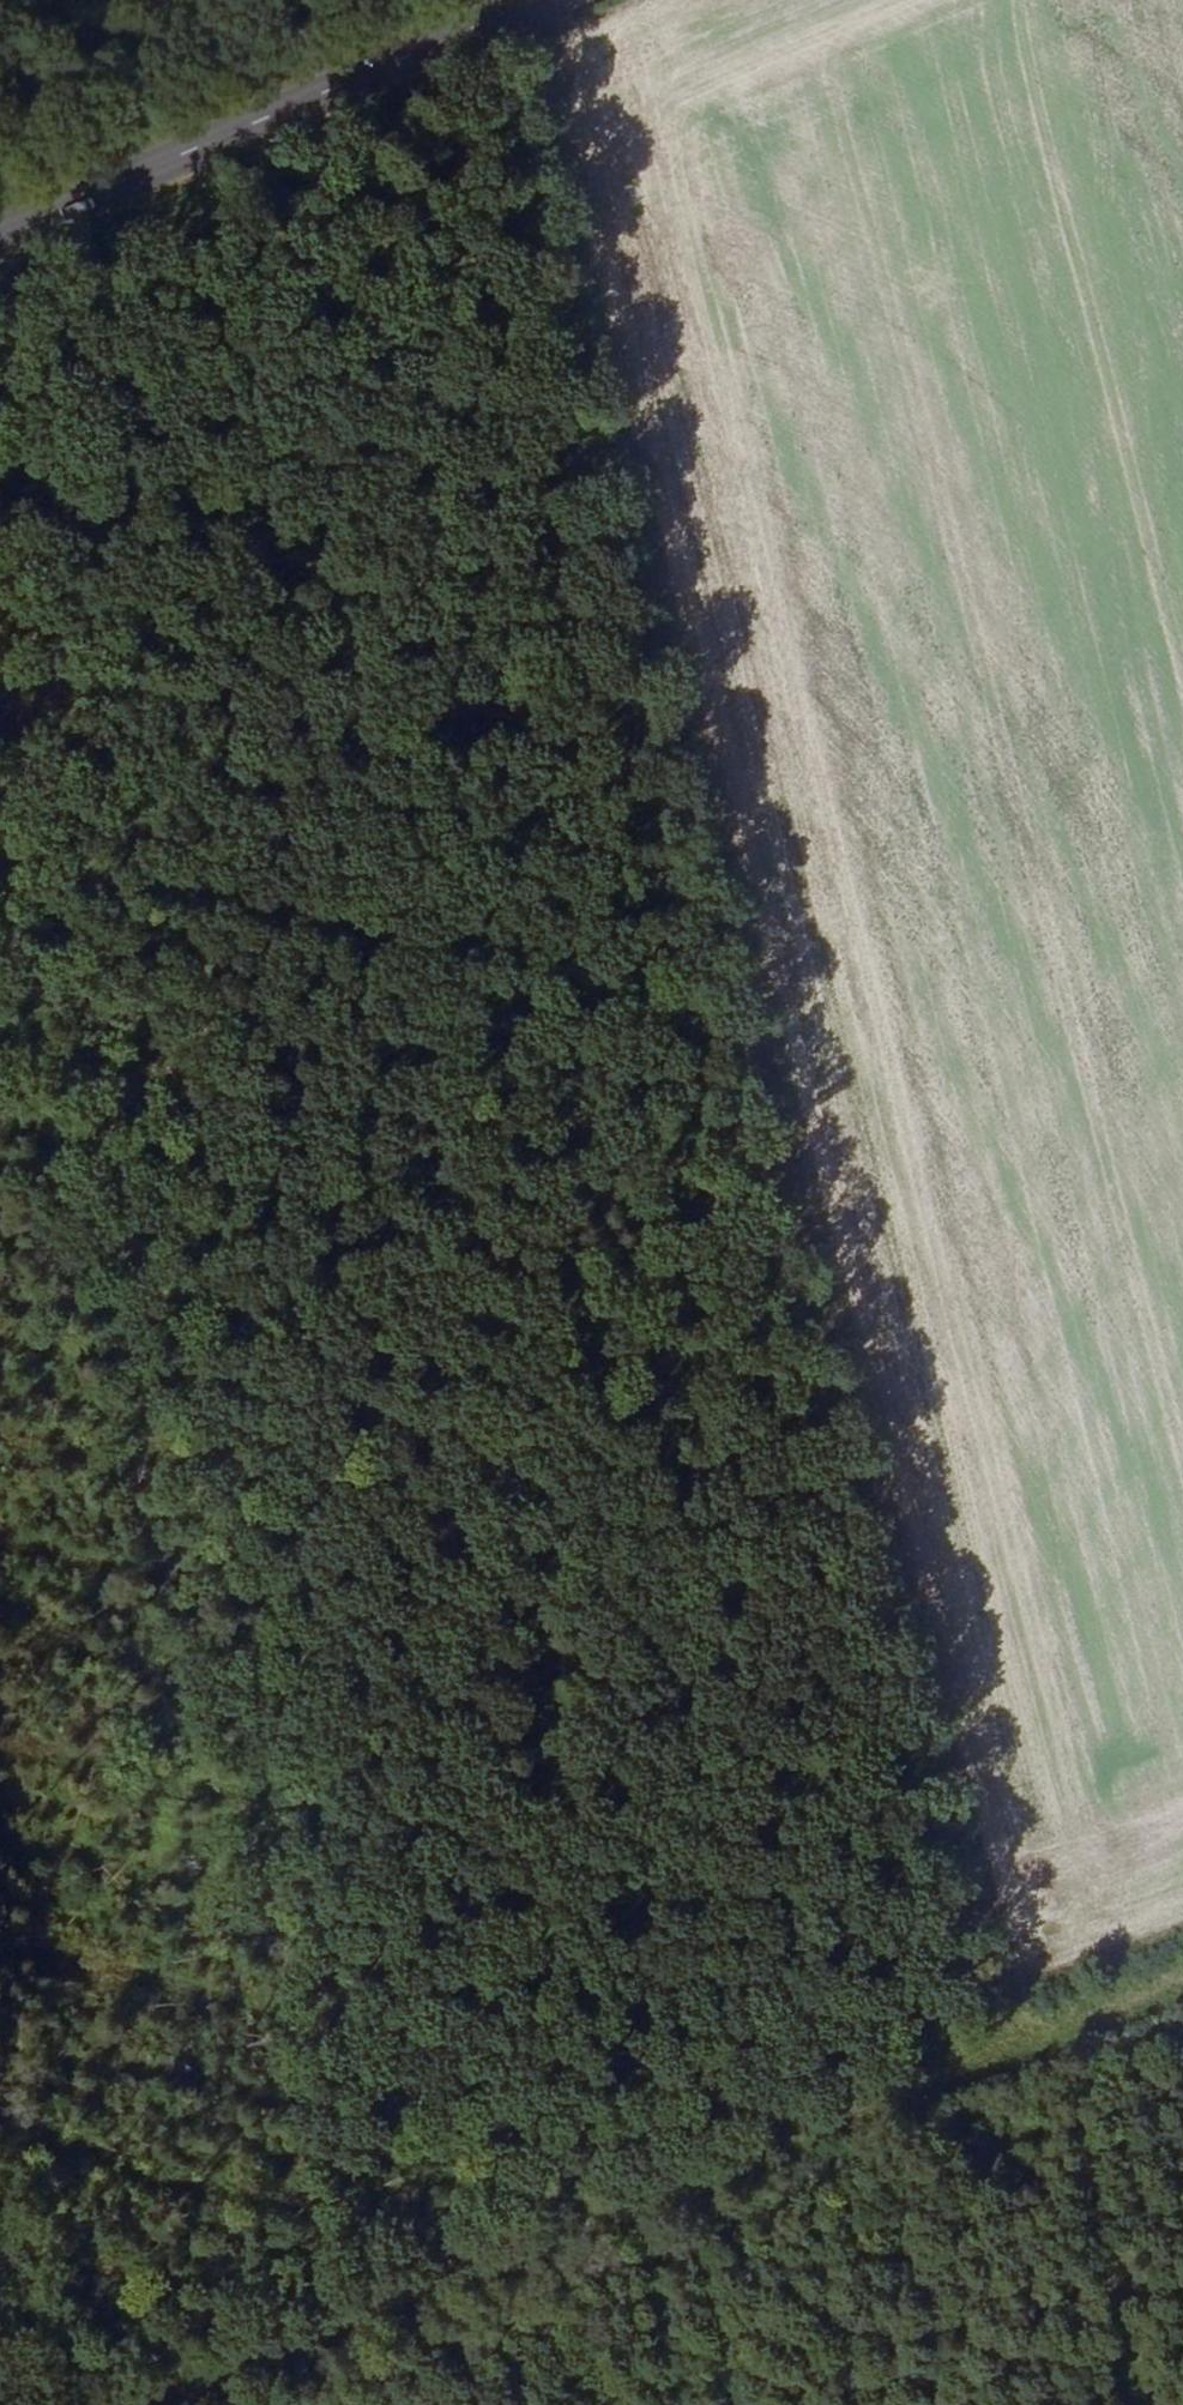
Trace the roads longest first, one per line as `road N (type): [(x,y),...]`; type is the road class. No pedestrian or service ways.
road 1 (secondary): [(0,241),(553,0)]

